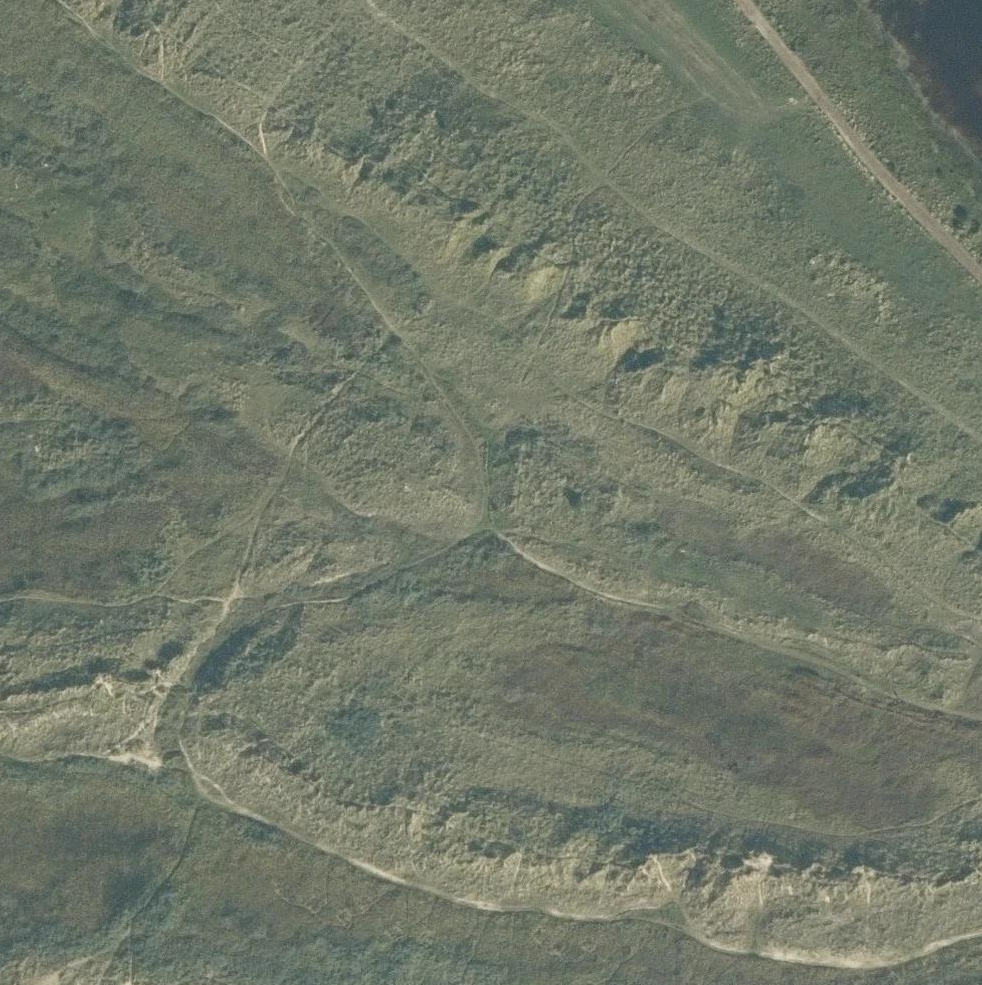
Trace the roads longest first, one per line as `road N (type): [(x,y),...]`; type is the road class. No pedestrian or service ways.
road 1 (track): [(981,276),(746,0)]

